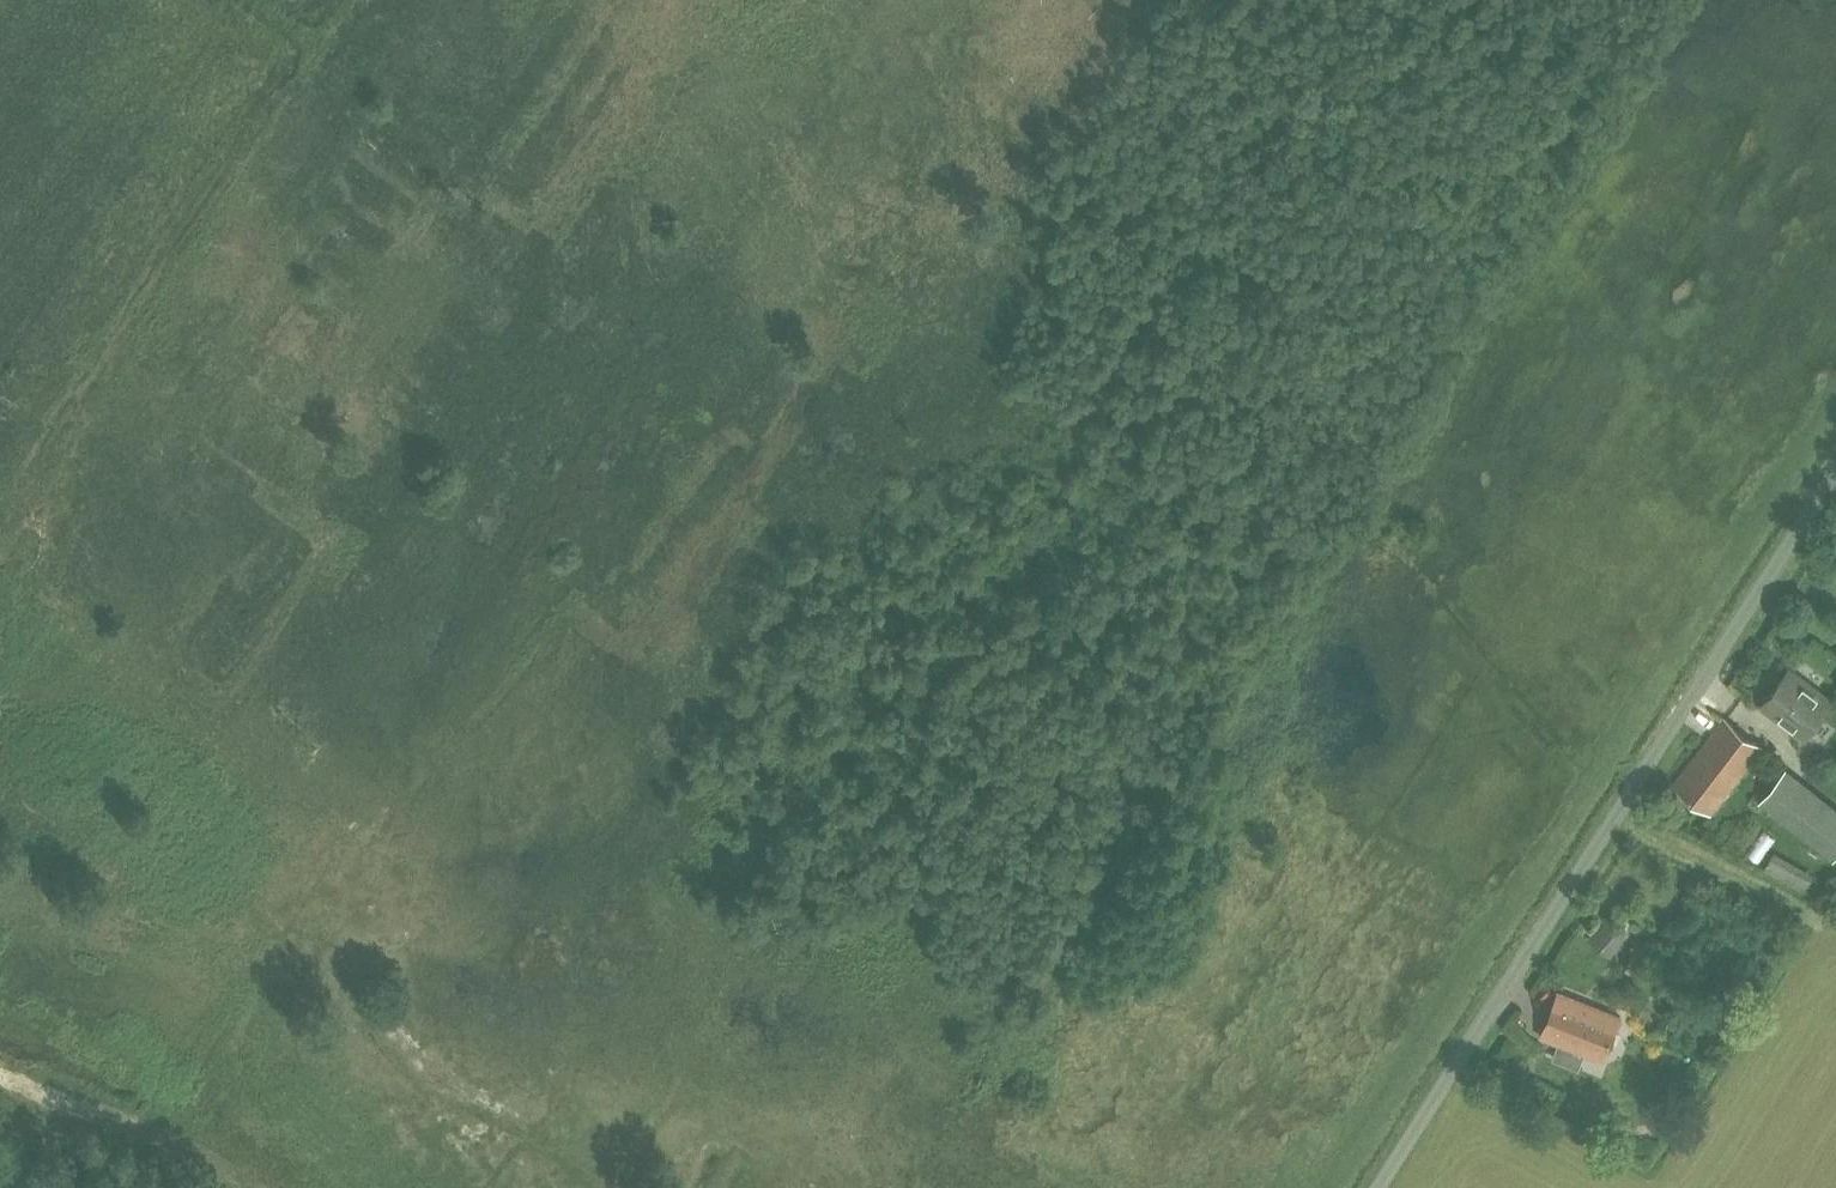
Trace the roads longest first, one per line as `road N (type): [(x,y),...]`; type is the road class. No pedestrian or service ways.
road 1 (unclassified): [(1382,1187),(1835,471)]

